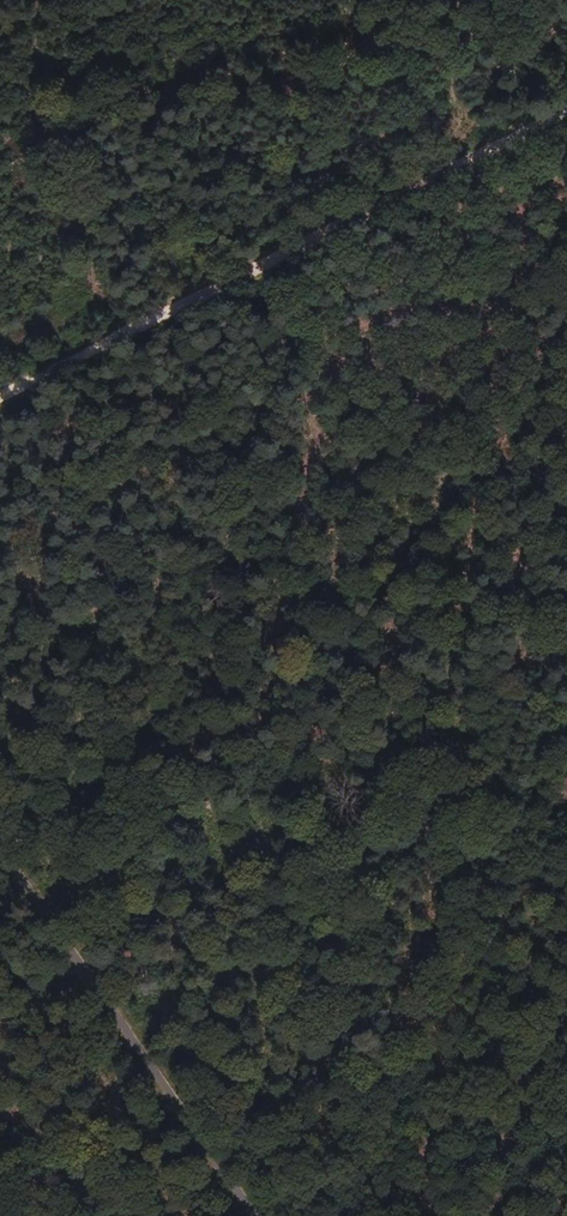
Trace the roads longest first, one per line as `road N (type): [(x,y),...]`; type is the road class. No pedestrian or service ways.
road 1 (track): [(566,112),(0,406)]
road 2 (track): [(0,843),(254,1215)]

